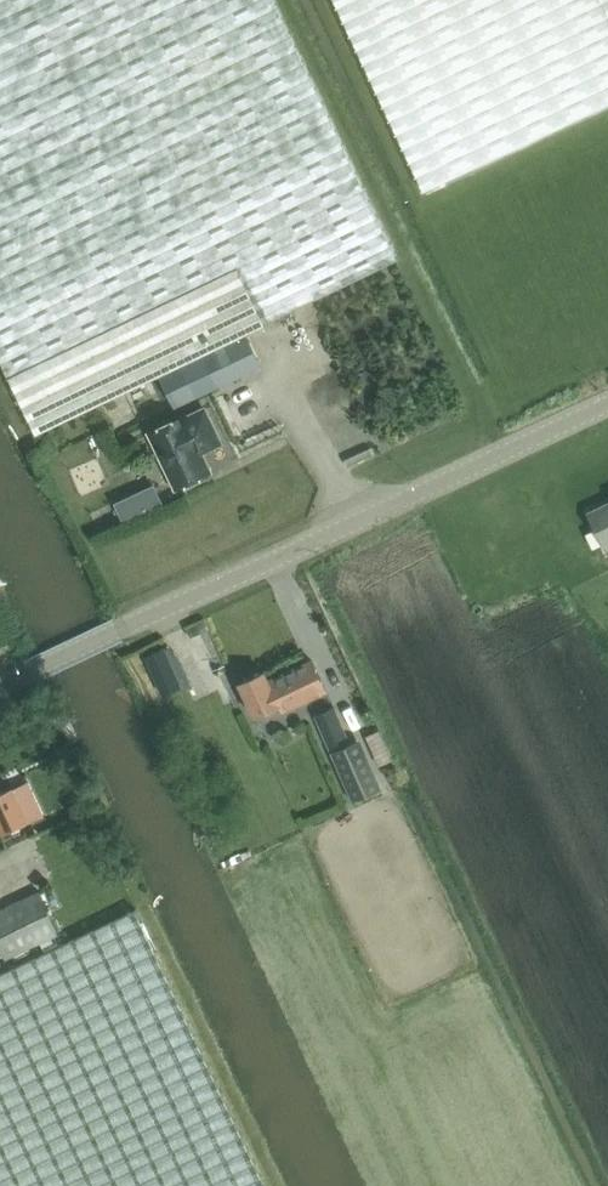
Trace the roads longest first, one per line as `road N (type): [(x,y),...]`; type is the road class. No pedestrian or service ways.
road 1 (unclassified): [(0,686),(607,402)]

